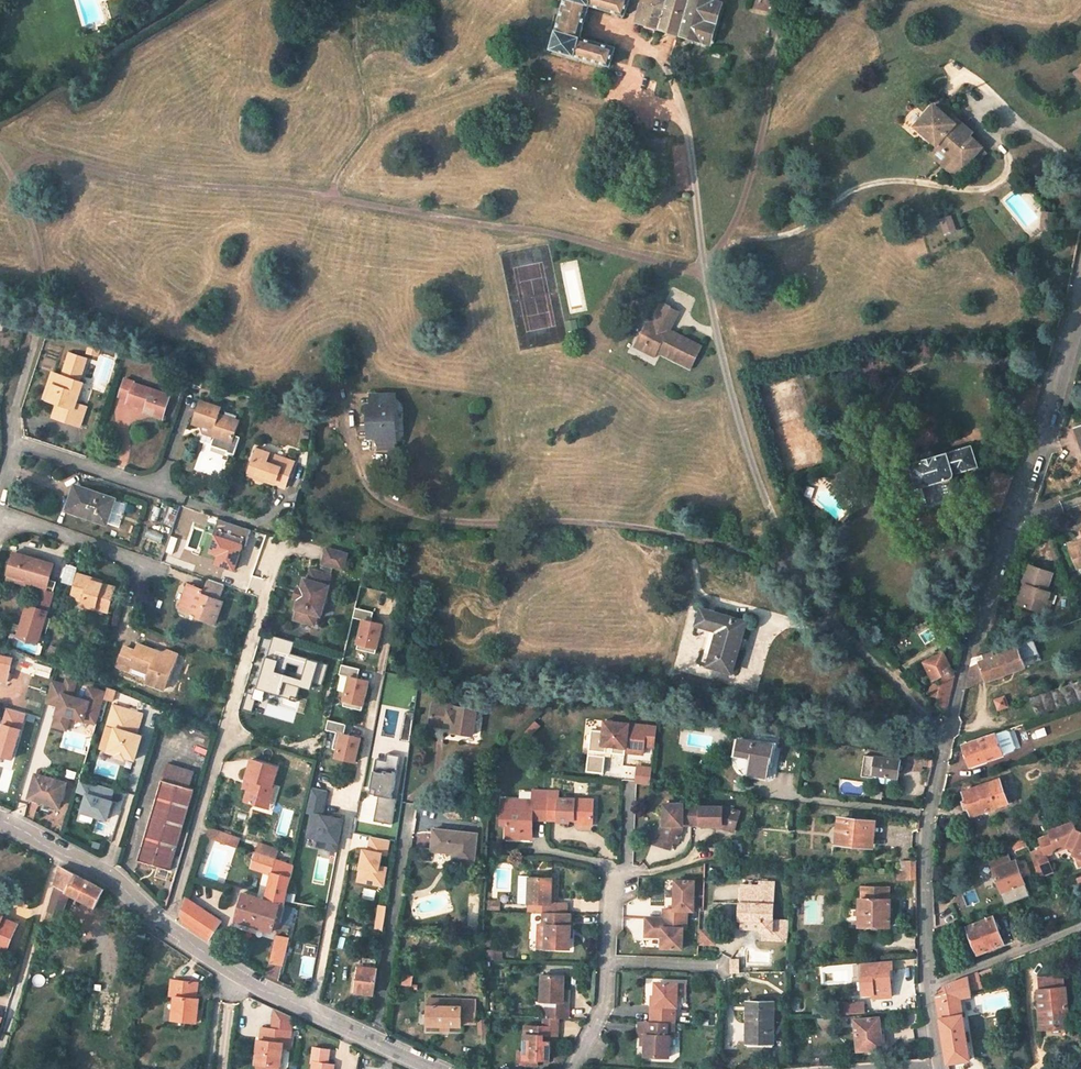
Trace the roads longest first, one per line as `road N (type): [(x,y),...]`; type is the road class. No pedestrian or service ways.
road 1 (residential): [(928,984),(929,814),(969,643),(1060,384),(1080,289)]
road 2 (unclassified): [(441,1068),(242,978),(106,875),(0,823)]
road 3 (residential): [(168,495),(12,443)]
road 4 (residential): [(155,567),(0,515)]
road 5 (residential): [(928,984),(1080,925)]

